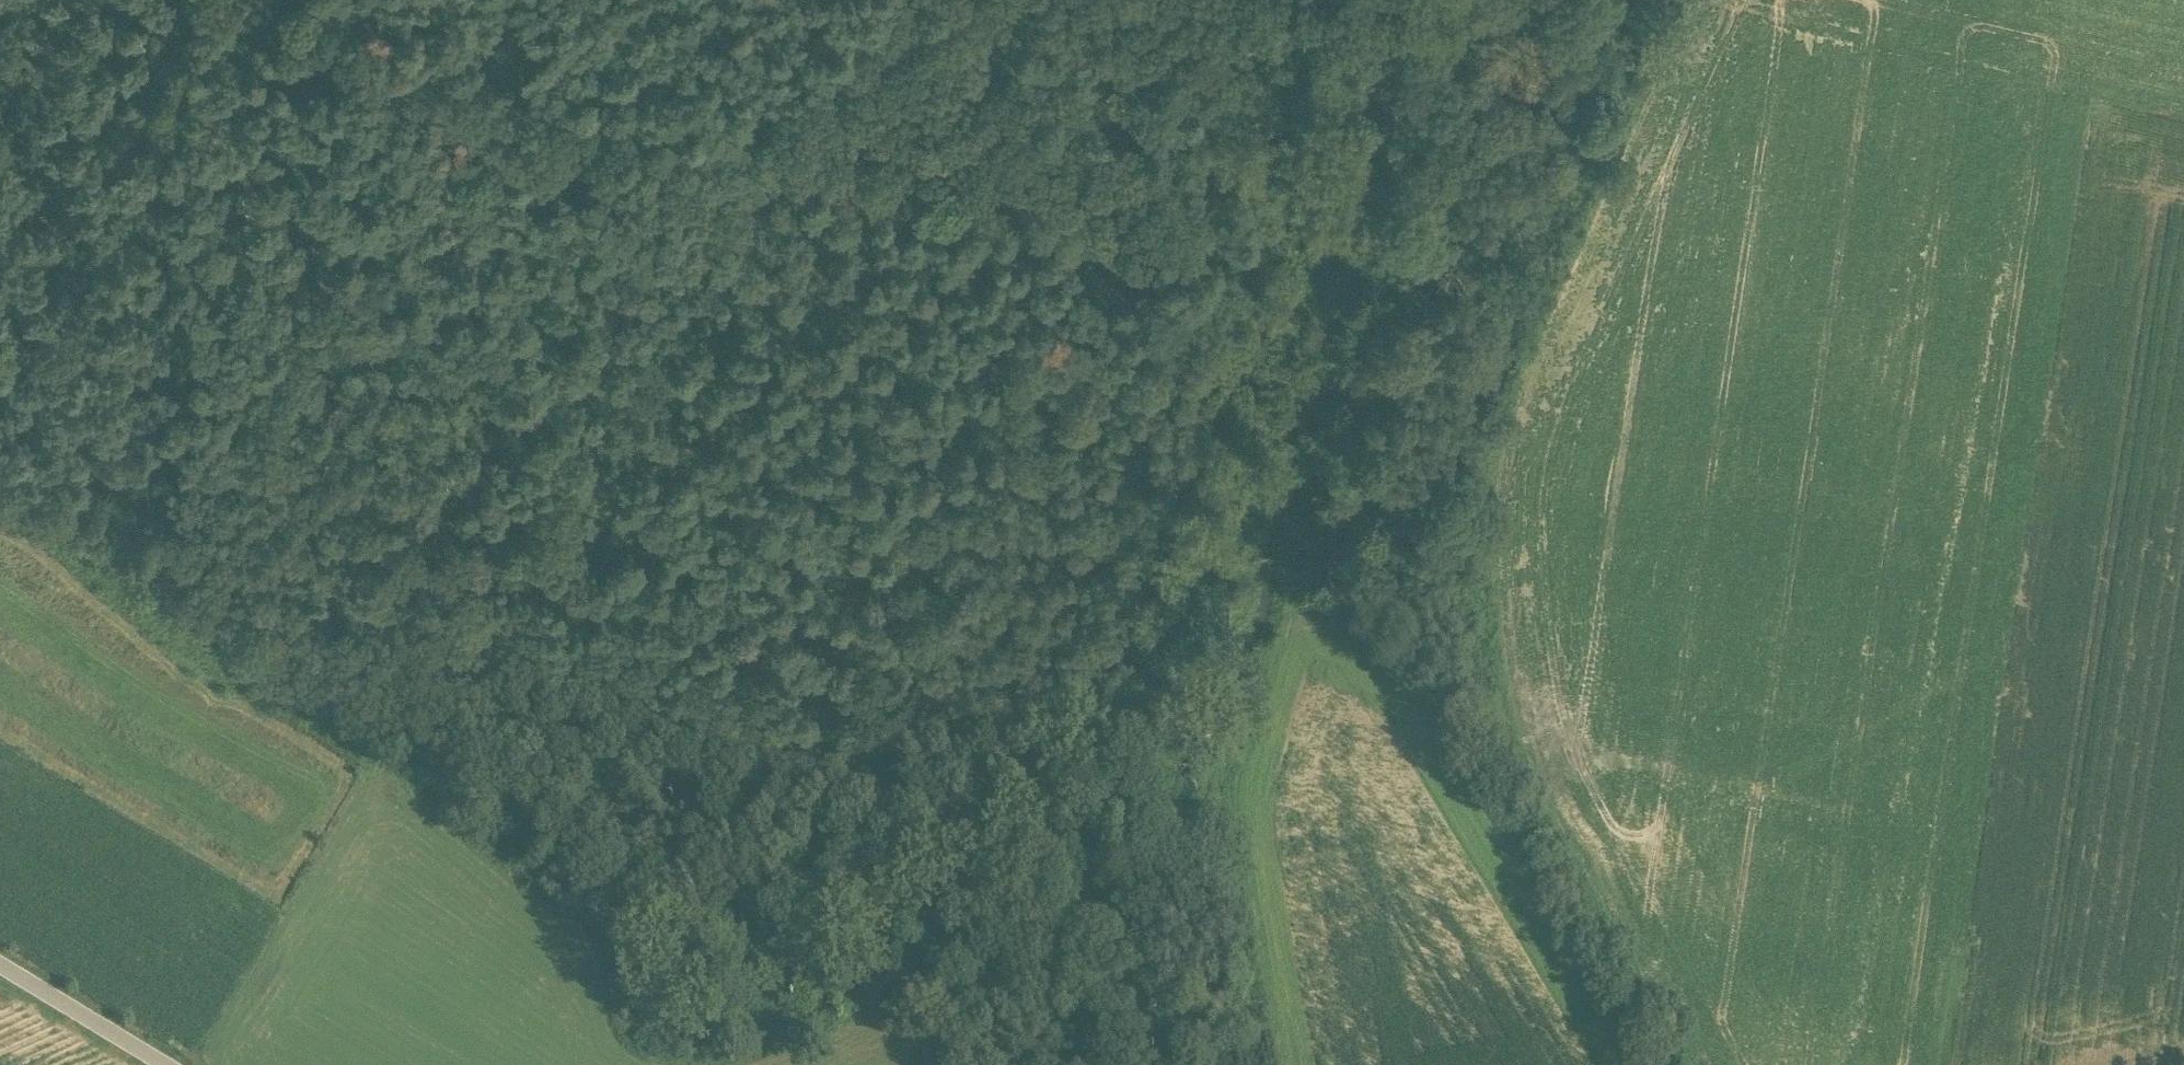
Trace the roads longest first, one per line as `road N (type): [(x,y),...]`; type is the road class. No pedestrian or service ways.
road 1 (unclassified): [(0,964),(165,1064)]

